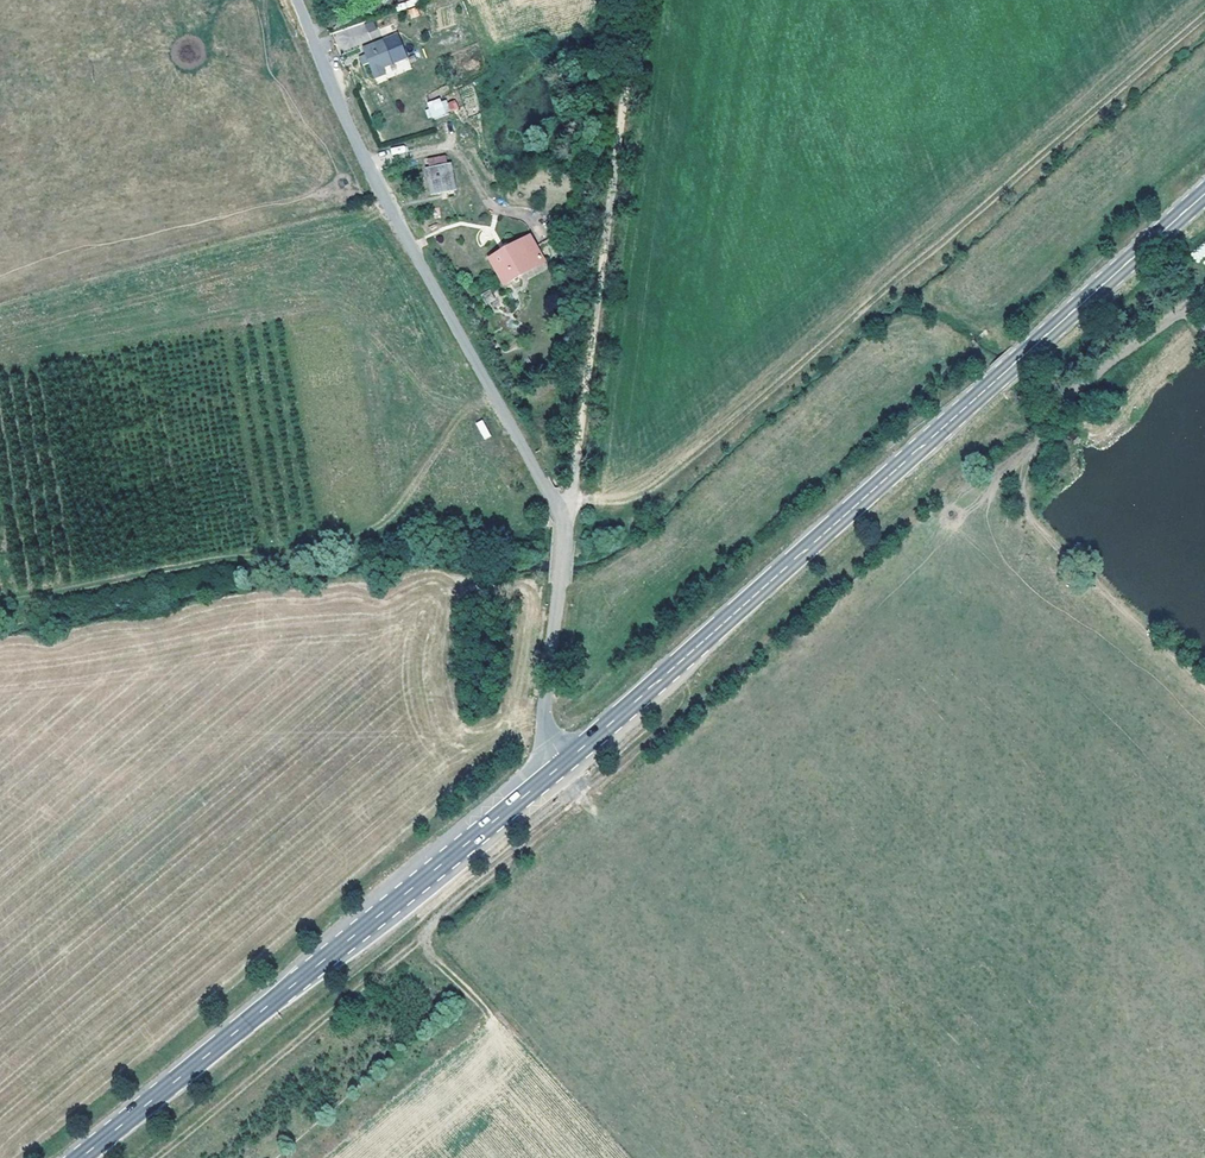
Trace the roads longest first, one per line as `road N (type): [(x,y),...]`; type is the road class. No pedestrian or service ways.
road 1 (primary): [(1204,194),(560,766)]
road 2 (track): [(1204,289),(1050,416),(974,453),(587,797),(560,766)]
road 3 (primary): [(560,766),(81,1157)]
road 4 (tertiary): [(296,0),(375,185),(564,530)]
road 5 (unclassified): [(564,530),(637,0)]
road 6 (tertiary): [(560,589),(544,711),(560,766)]

